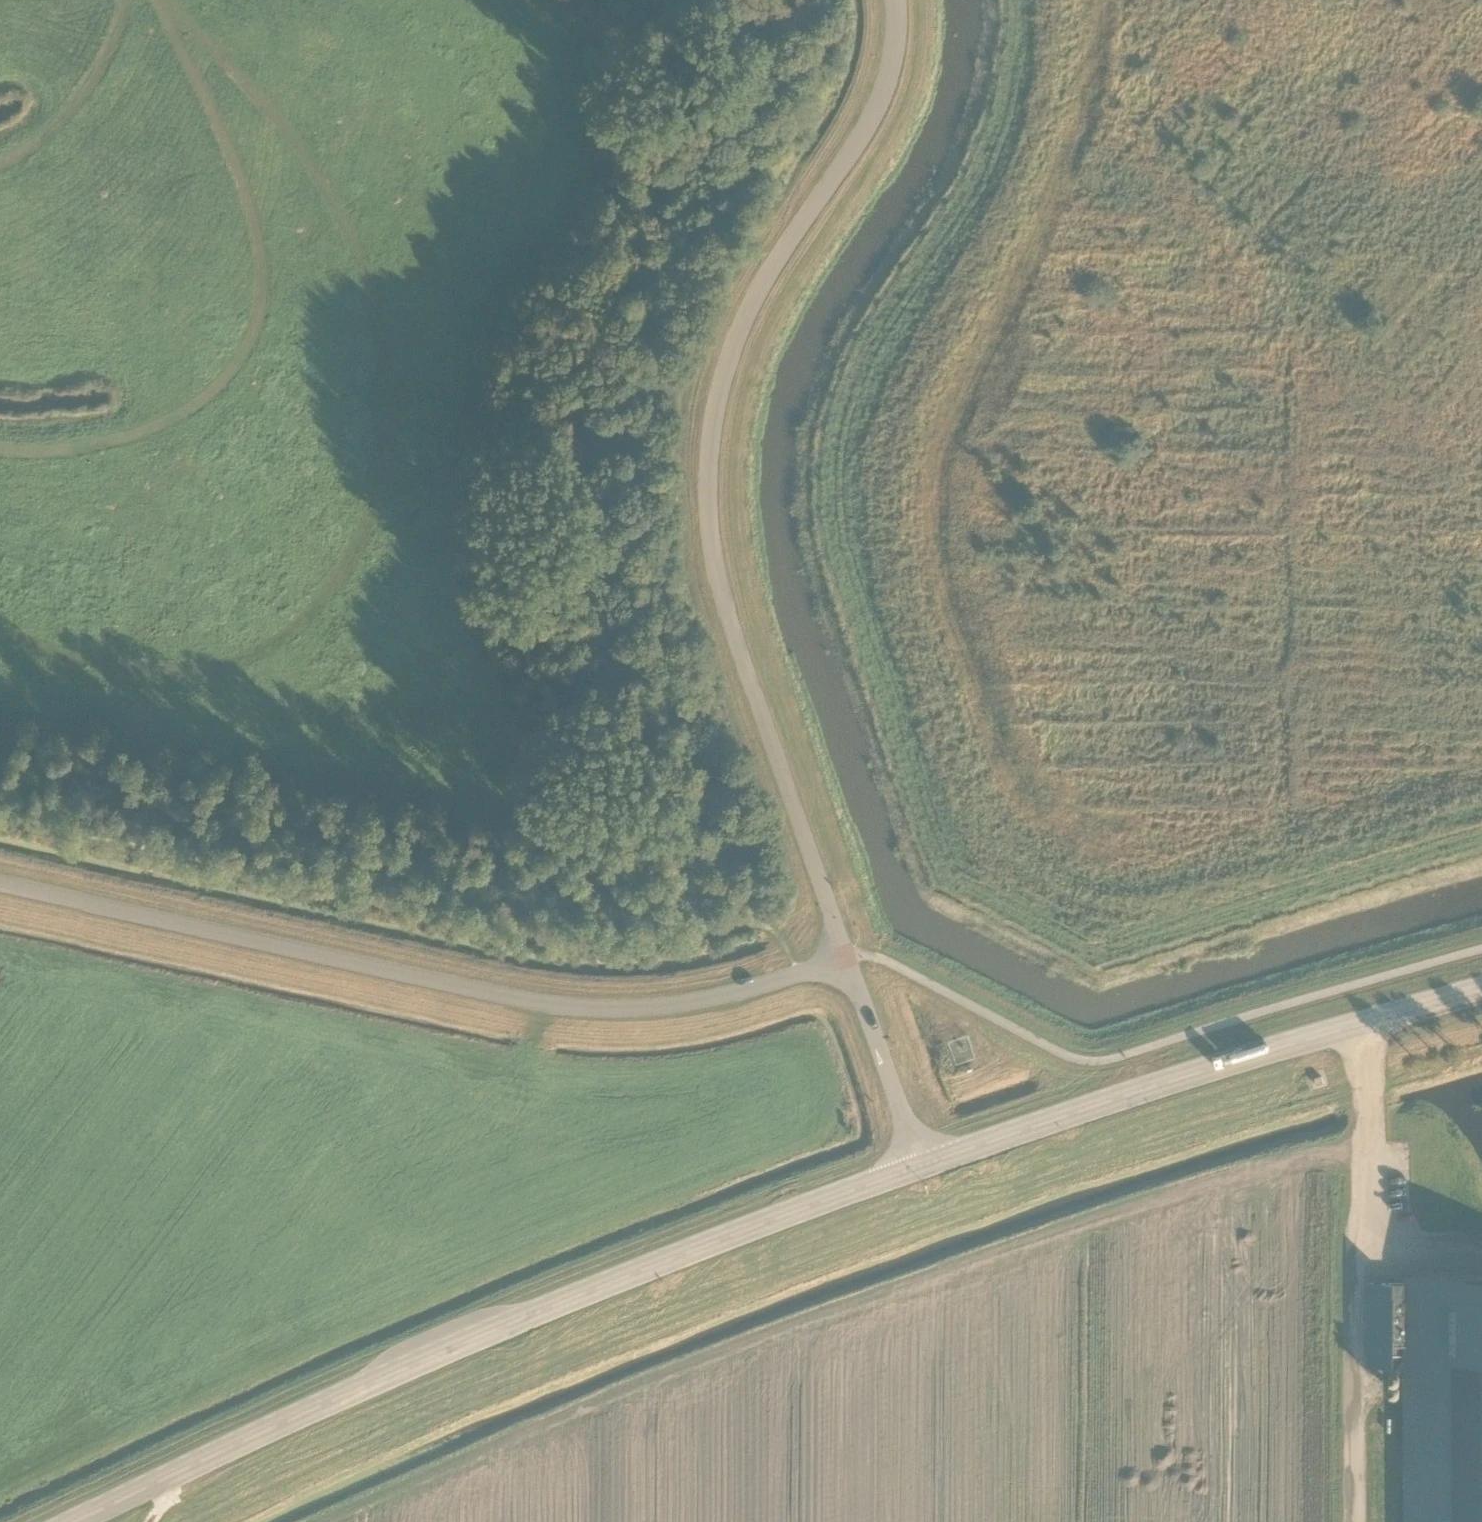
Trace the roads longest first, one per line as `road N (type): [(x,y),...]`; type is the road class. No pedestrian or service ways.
road 1 (unclassified): [(847,955),(728,605),(712,531),(710,465),(719,394),(750,309),(884,93),(897,0)]
road 2 (secondary): [(71,1521),(543,1308),(921,1164)]
road 3 (unclassified): [(847,955),(697,999),(570,1004),(0,882)]
road 4 (secondary): [(921,1164),(1481,988)]
road 5 (unclassified): [(921,1164),(847,955)]

